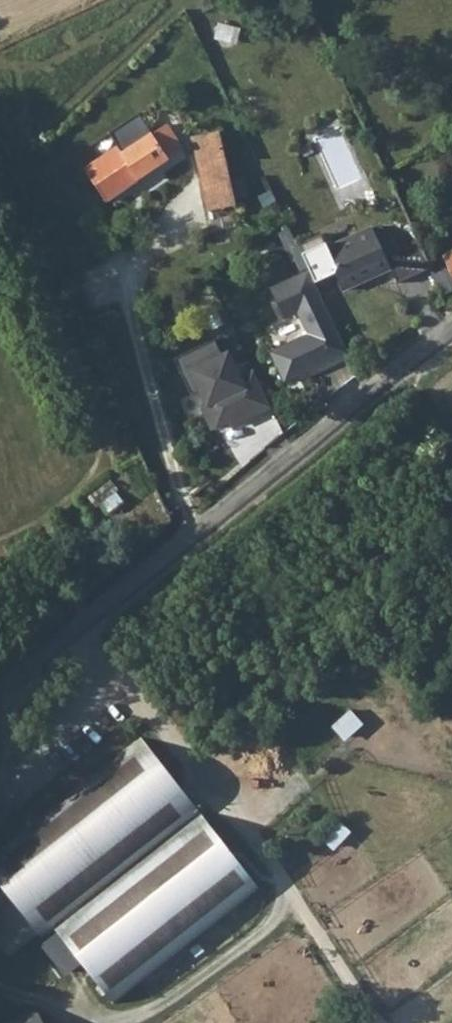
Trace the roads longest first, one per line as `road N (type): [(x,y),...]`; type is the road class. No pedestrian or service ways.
road 1 (residential): [(76,636),(451,334)]
road 2 (unclassified): [(287,902),(210,787),(76,636)]
road 3 (track): [(0,812),(45,660)]
road 4 (track): [(367,1022),(287,902)]

